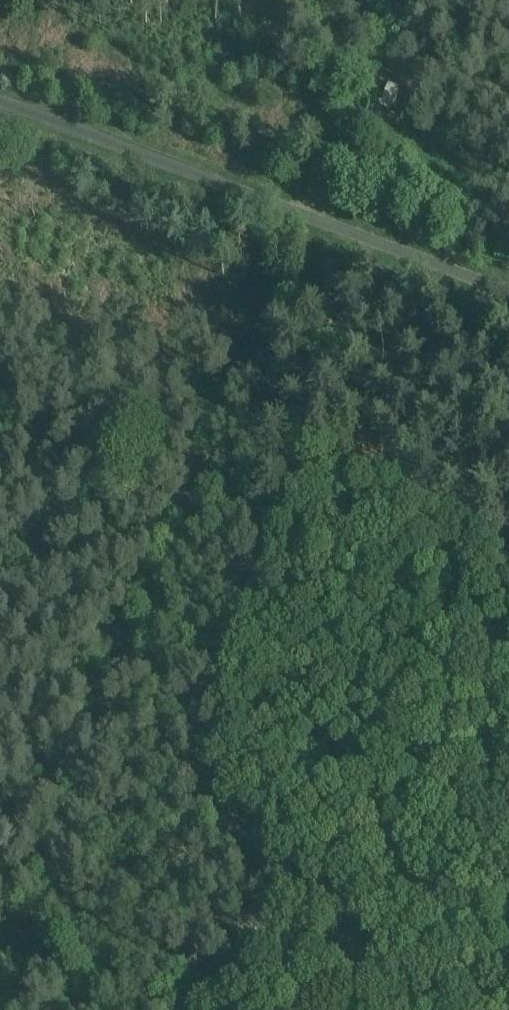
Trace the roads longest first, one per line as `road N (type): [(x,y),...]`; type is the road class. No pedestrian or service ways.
road 1 (track): [(0,1000),(251,382),(379,246)]
road 2 (track): [(307,219),(0,104)]
road 3 (track): [(395,0),(307,219)]
road 4 (track): [(508,295),(379,246)]
road 5 (track): [(125,1009),(18,954)]

